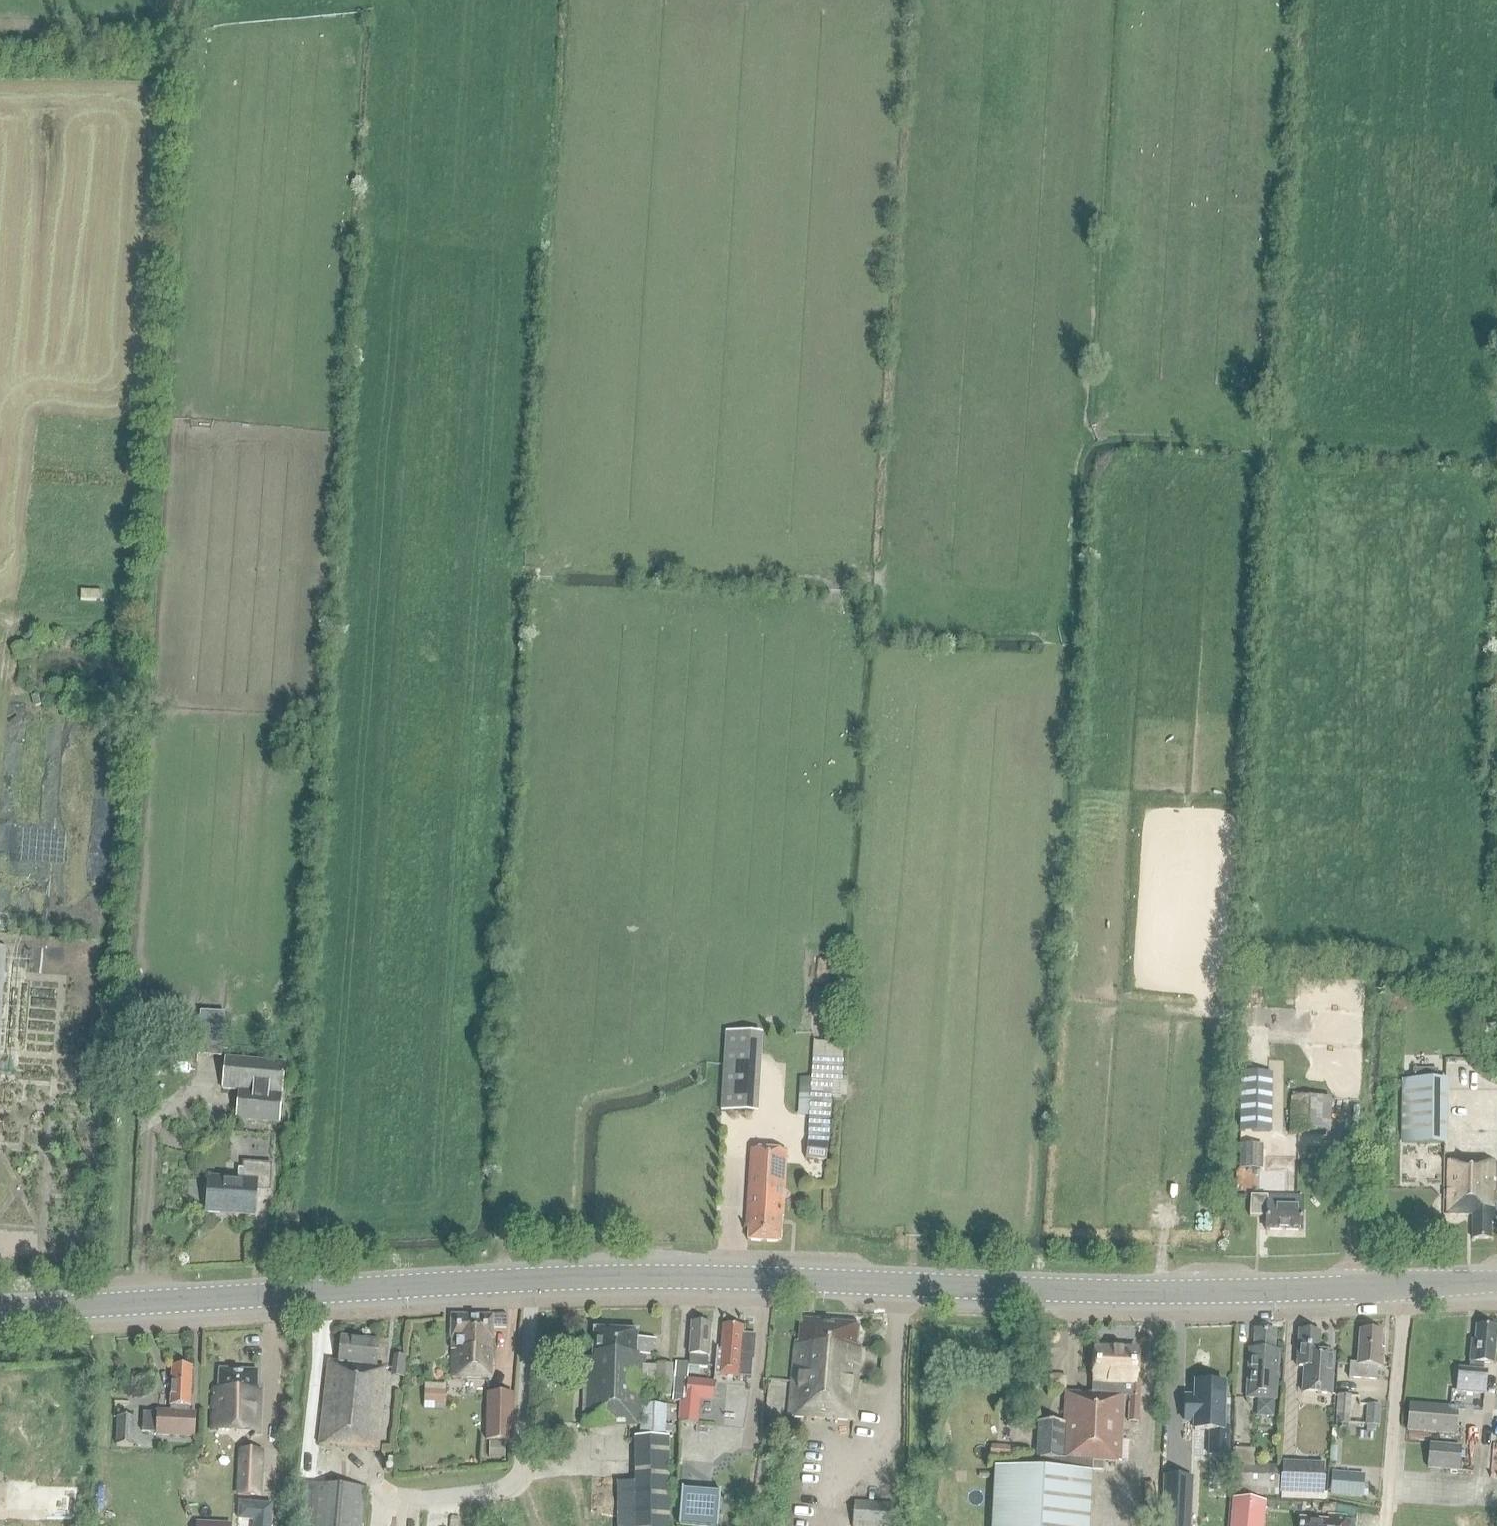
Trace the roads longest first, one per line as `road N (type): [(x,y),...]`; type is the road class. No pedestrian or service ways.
road 1 (tertiary): [(1403,1286),(1191,1292),(637,1277),(0,1310)]
road 2 (residential): [(1387,1525),(1403,1286)]

